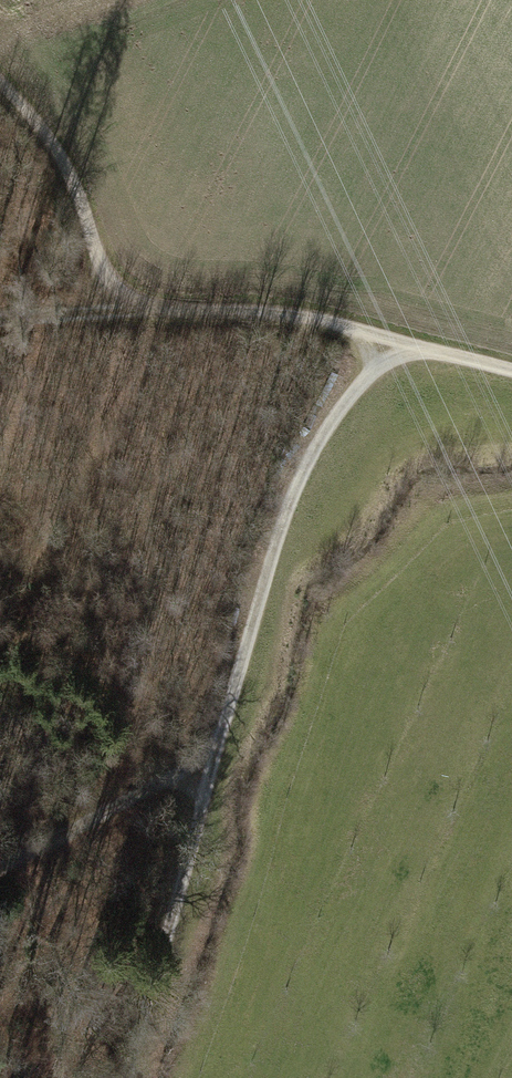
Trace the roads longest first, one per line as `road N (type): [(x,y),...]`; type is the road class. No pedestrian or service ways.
road 1 (track): [(141,1077),(213,741),(276,526),(325,425),(394,339)]
road 2 (track): [(394,339),(266,315),(104,314)]
road 3 (track): [(104,314),(86,219),(67,173),(0,85)]
road 4 (track): [(213,741),(0,868)]
road 5 (track): [(511,370),(394,339)]

